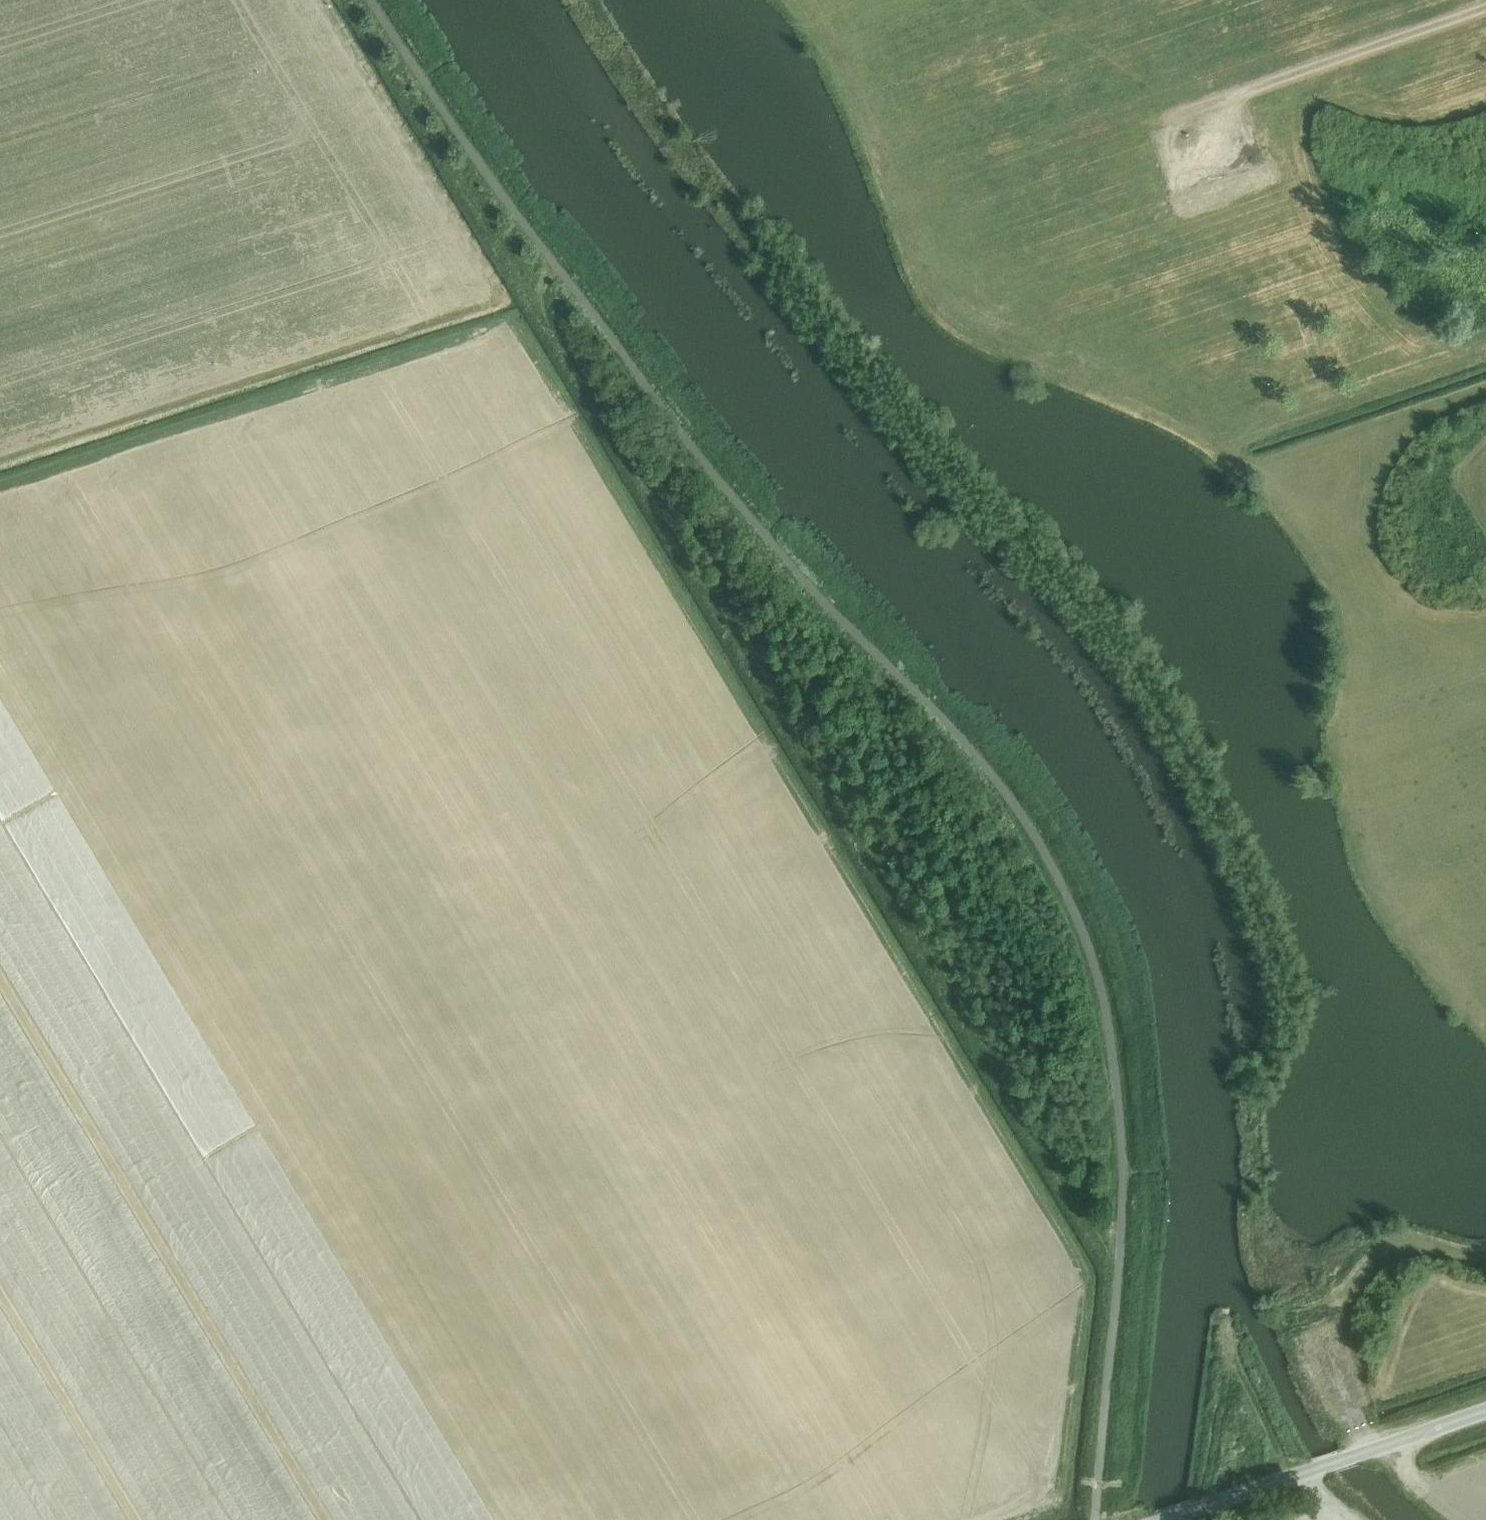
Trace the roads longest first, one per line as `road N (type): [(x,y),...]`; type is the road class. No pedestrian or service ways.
road 1 (unclassified): [(1162,1519),(1485,1408)]

